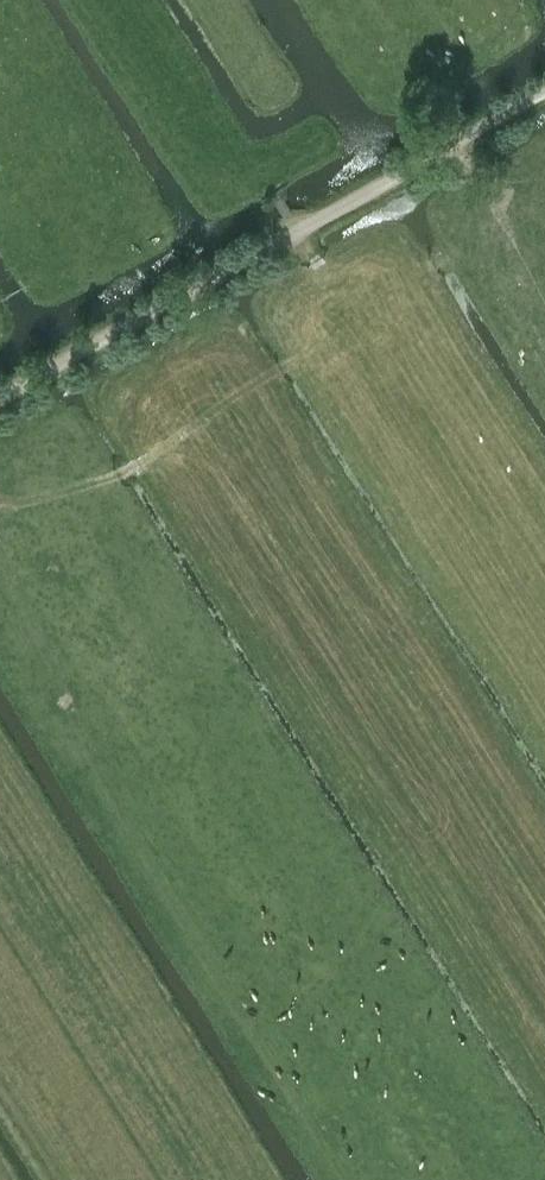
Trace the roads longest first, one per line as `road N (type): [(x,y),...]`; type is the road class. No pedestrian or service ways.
road 1 (track): [(0,407),(544,100)]

